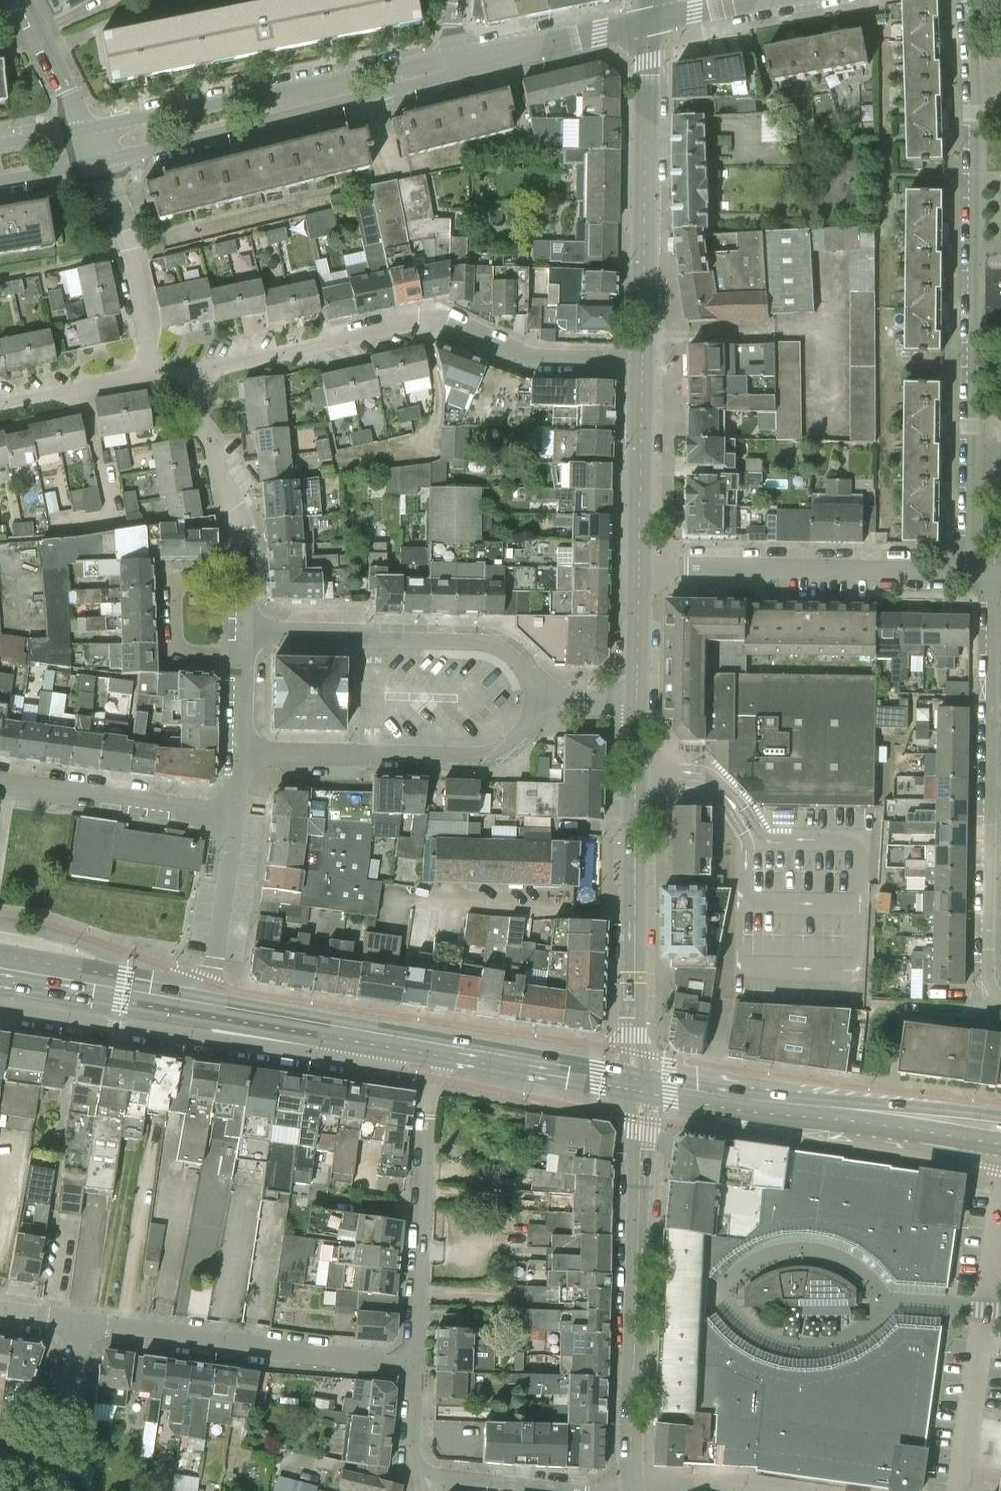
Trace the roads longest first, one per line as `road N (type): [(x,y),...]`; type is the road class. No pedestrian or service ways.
road 1 (residential): [(969,0),(971,569)]
road 2 (residential): [(993,570),(990,978),(1000,995)]
road 3 (residential): [(633,1490),(637,1083)]
road 4 (residential): [(0,1008),(364,1063),(396,1042)]
road 5 (residential): [(637,1083),(637,706)]
road 6 (tertiary): [(451,65),(403,64),(90,129)]
road 7 (tertiary): [(105,162),(407,88),(451,65)]
road 8 (residential): [(643,354),(652,18)]
road 9 (residential): [(415,1367),(82,1327)]
road 10 (residential): [(541,701),(530,661),(503,642),(243,632)]
road 11 (residential): [(242,755),(486,761),(523,746),(541,701)]
road 12 (residential): [(971,569),(640,567)]
road 13 (residential): [(415,1367),(428,1110),(441,1050)]
road 14 (residential): [(195,382),(439,324),(466,333)]
road 15 (primary): [(396,1042),(158,996)]
road 16 (residential): [(235,817),(0,783)]
road 17 (residential): [(640,567),(643,354)]
road 18 (residential): [(235,817),(213,965),(158,996)]
road 19 (residential): [(147,368),(105,162)]
road 20 (tertiary): [(451,65),(652,18)]
road 21 (residential): [(242,576),(224,447),(195,382)]
road 22 (primary): [(637,1083),(441,1050)]
road 23 (primary): [(820,1112),(856,1129),(1000,1150)]
road 24 (primary): [(820,1112),(637,1083)]
road 25 (primary): [(1000,1116),(850,1102),(820,1112)]
road 26 (residential): [(643,354),(532,355),(466,333)]
road 27 (residential): [(26,1490),(82,1327)]
road 28 (primary): [(158,996),(0,968)]
road 29 (residential): [(0,403),(147,368)]
road 30 (residential): [(571,1490),(423,1478)]
road 31 (residential): [(90,129),(25,0)]
road 32 (residential): [(637,706),(640,567)]
road 33 (residential): [(243,632),(242,755)]

